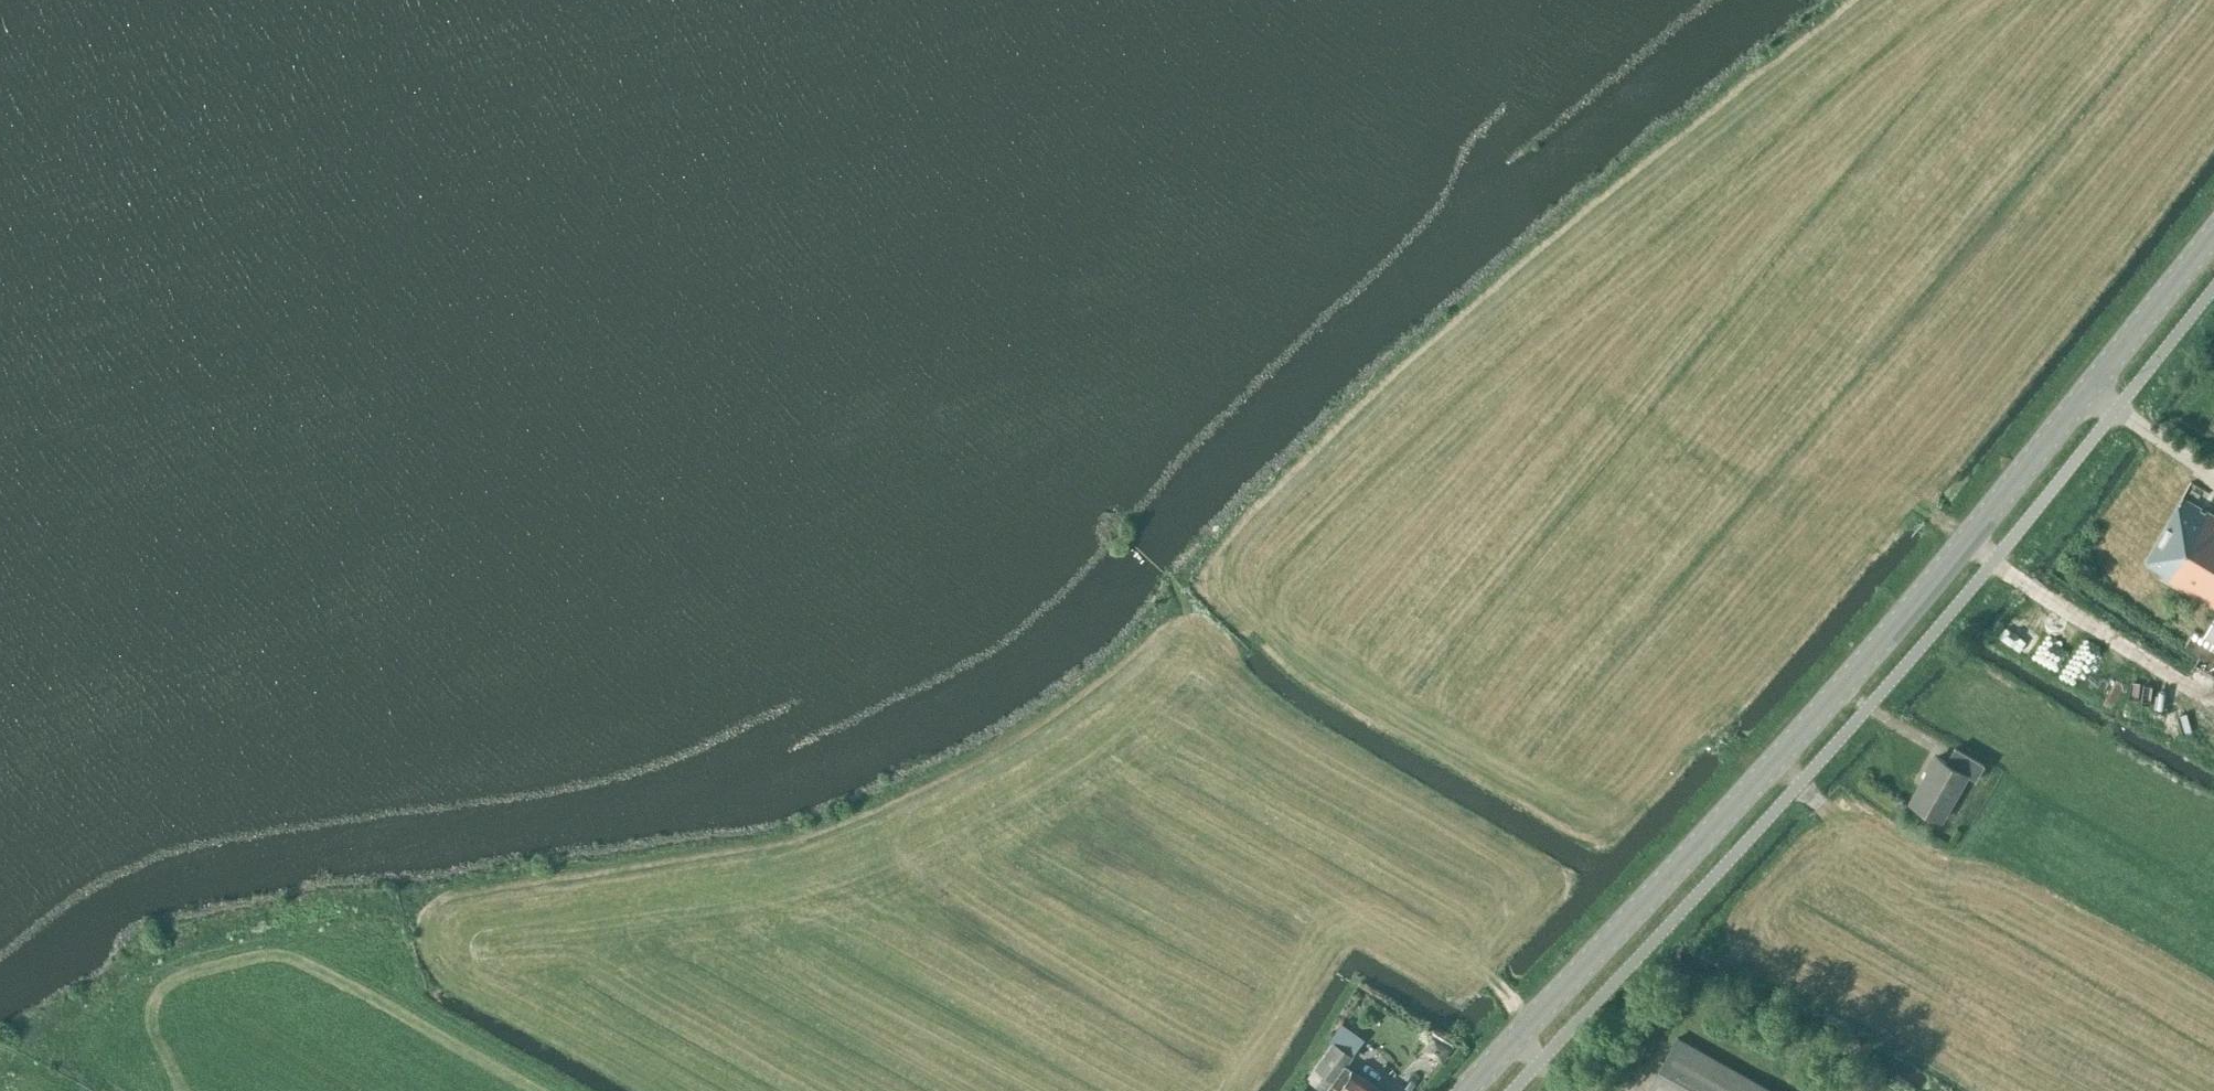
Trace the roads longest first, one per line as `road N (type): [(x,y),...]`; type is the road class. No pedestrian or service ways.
road 1 (secondary): [(1468,1090),(1770,762),(2213,228)]

